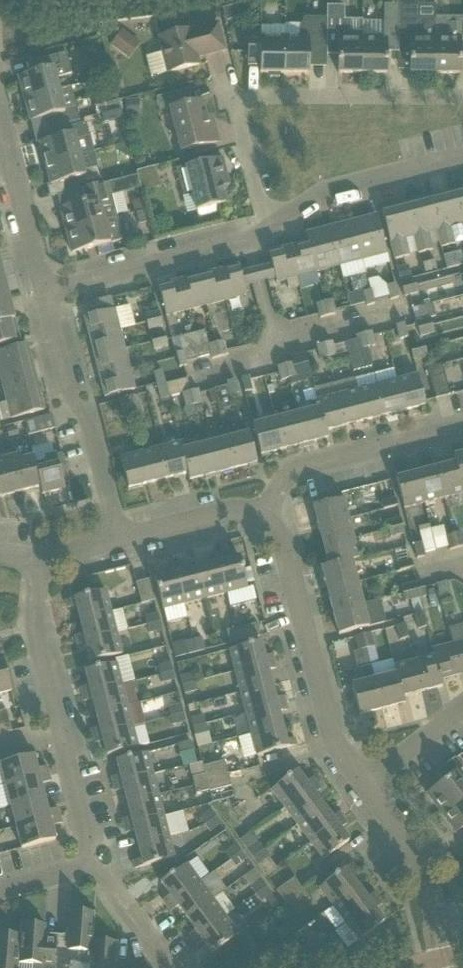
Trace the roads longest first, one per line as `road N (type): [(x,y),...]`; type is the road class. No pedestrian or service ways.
road 1 (residential): [(273,227),(241,121),(247,104),(262,96),(462,96)]
road 2 (residential): [(366,785),(334,743),(284,538),(263,517)]
road 3 (residential): [(116,538),(93,437),(67,391),(39,291)]
road 4 (residential): [(39,291),(249,241),(273,227)]
road 5 (residential): [(462,426),(299,466),(263,517)]
road 6 (residential): [(450,967),(419,857),(366,785)]
road 7 (residential): [(273,227),(335,193),(462,159)]
road 8 (residential): [(39,291),(0,124)]
road 9 (residential): [(58,729),(35,636),(40,562)]
road 10 (residential): [(263,517),(223,511),(116,538)]
road 11 (residential): [(95,862),(58,729)]
road 12 (residential): [(178,967),(95,862)]
road 13 (residential): [(366,785),(462,710)]

